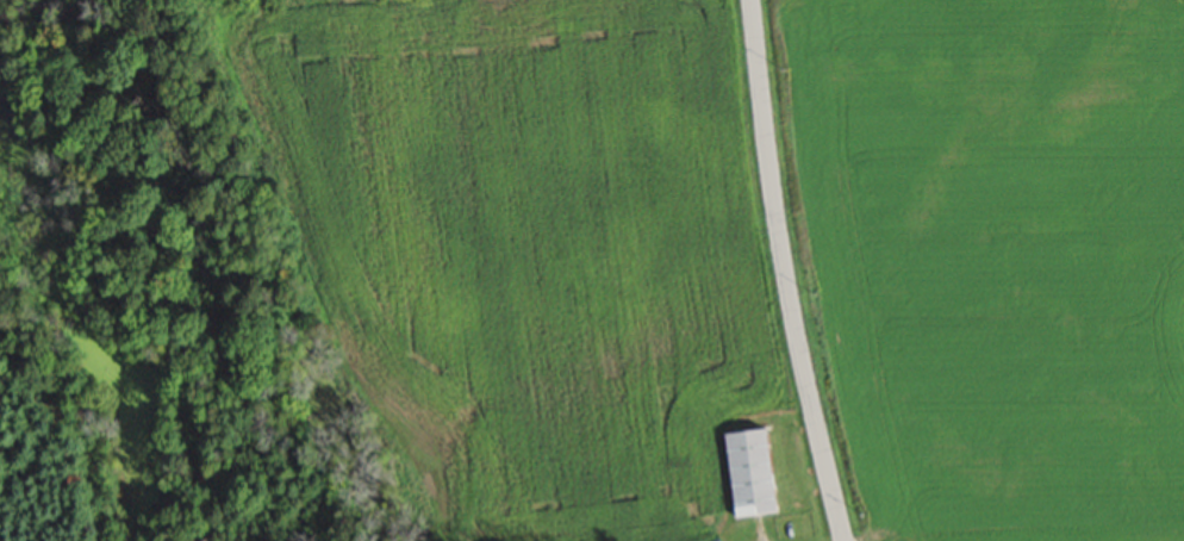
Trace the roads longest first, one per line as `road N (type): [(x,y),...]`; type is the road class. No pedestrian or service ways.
road 1 (tertiary): [(843,540),(784,287),(747,0)]

